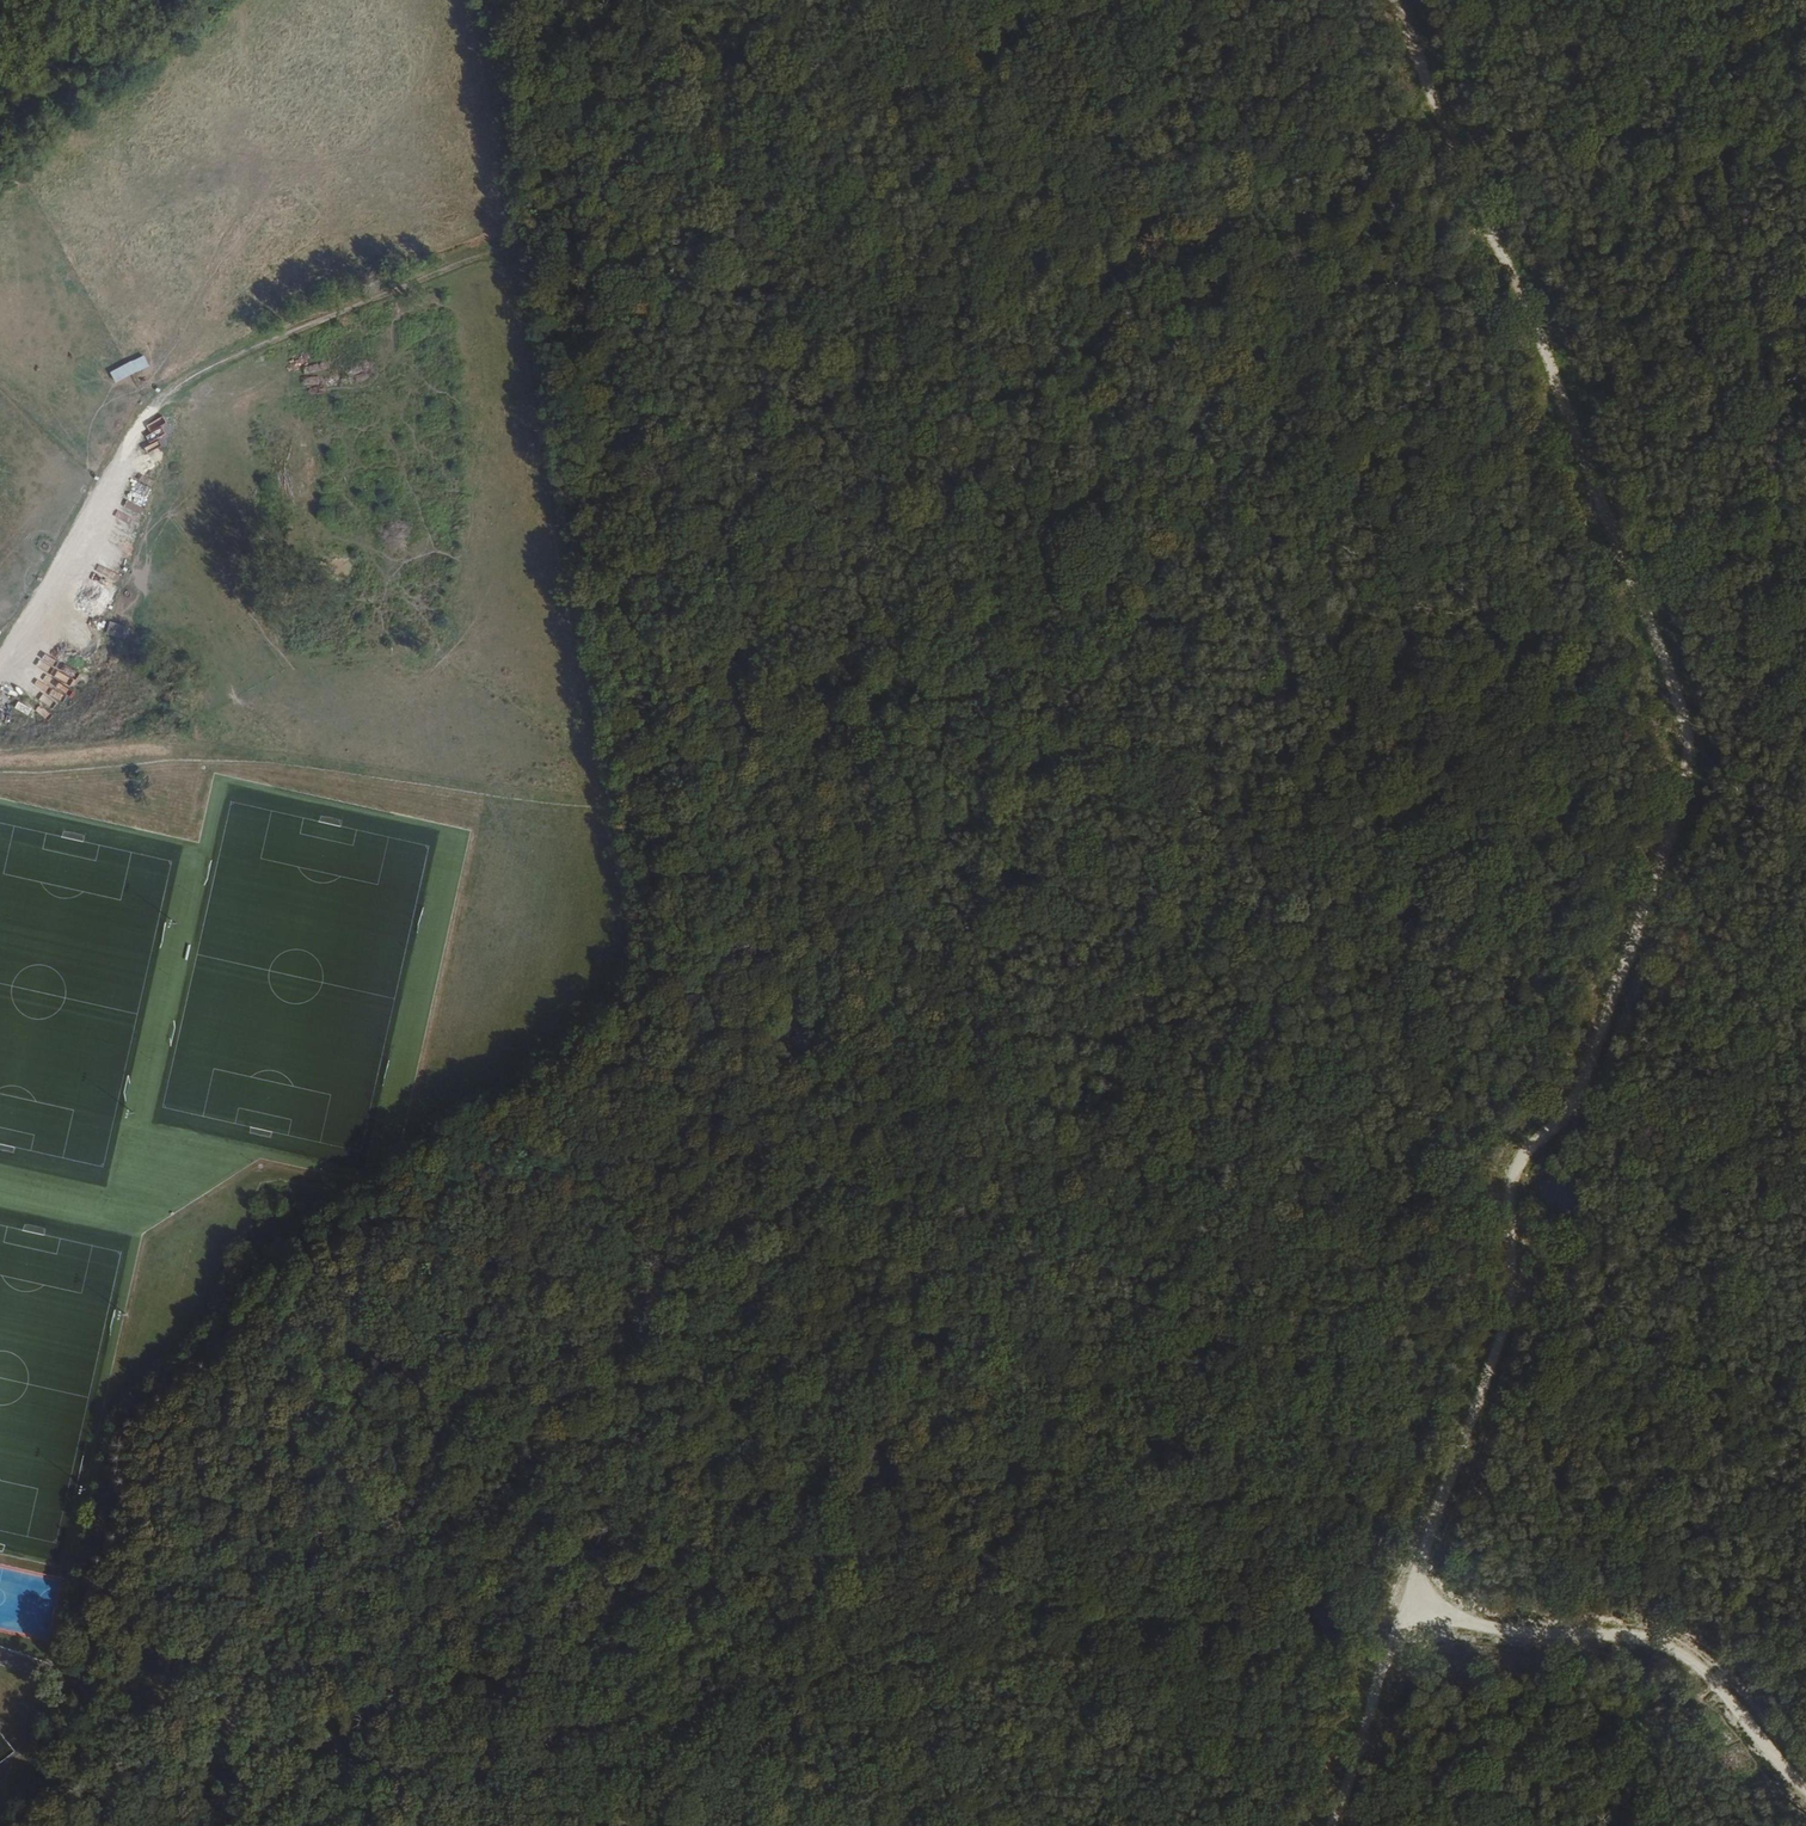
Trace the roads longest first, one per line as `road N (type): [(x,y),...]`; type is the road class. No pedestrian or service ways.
road 1 (track): [(1396,0),(1580,416),(1664,643),(1685,711),(1685,793),(1580,1081),(1538,1111),(1509,1156),(1507,1211),(1525,1261),(1414,1621),(1340,1825)]
road 2 (track): [(0,659),(156,402),(189,377),(1111,0)]
road 3 (track): [(45,1669),(652,1825)]
road 4 (track): [(1414,1621),(1603,1640),(1681,1658),(1805,1790)]

